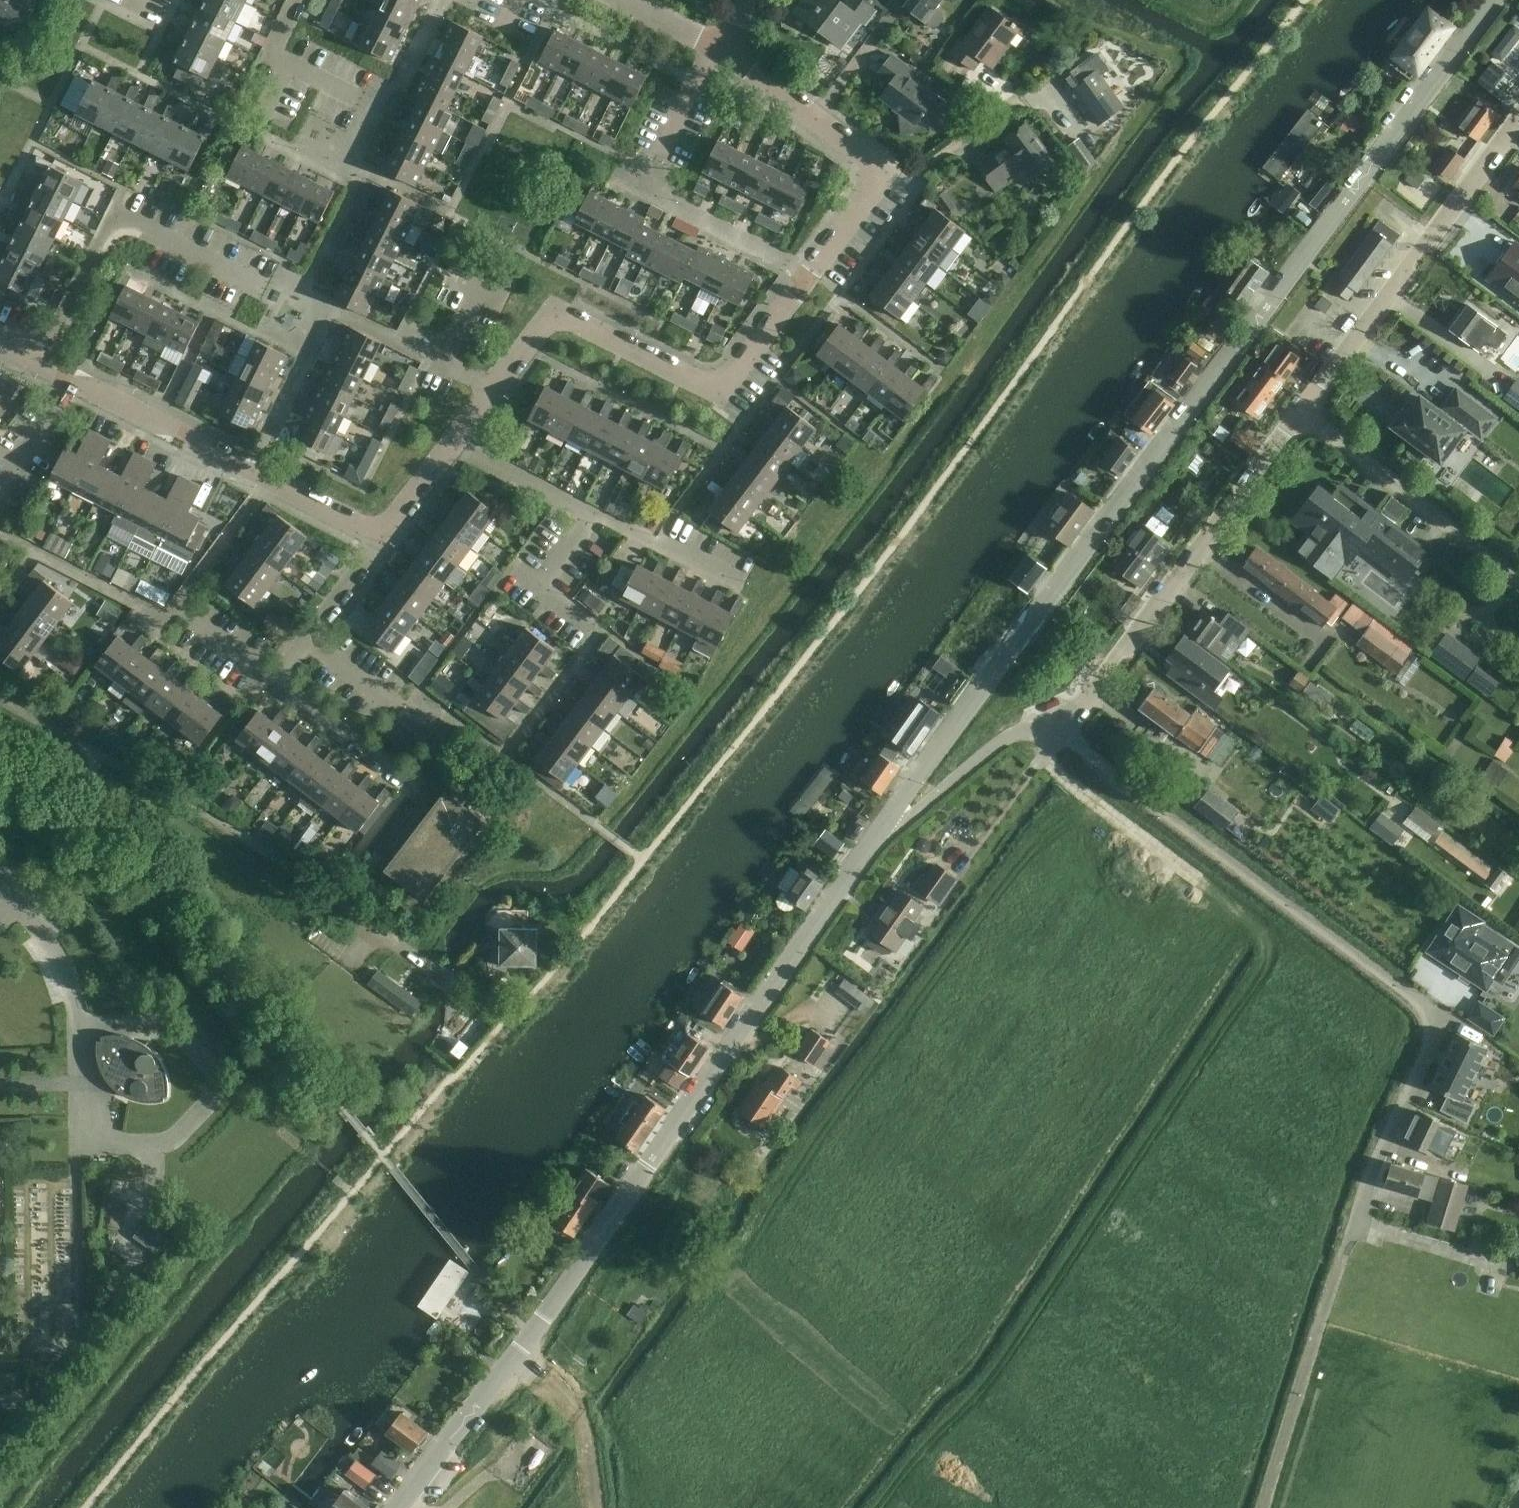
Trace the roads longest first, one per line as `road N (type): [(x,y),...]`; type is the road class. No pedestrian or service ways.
road 1 (unclassified): [(1496,0),(880,836)]
road 2 (residential): [(456,447),(557,315),(720,398),(887,176),(732,52)]
road 3 (unclassified): [(400,1507),(880,836)]
road 4 (residential): [(1047,719),(1072,700),(1188,561),(1518,119)]
road 5 (residential): [(1344,1248),(1370,1168),(1431,1040),(1424,1005),(1047,719)]
road 6 (residential): [(76,382),(385,539)]
road 7 (track): [(1262,1507),(1344,1248)]
road 8 (residential): [(880,836),(999,742),(1047,719)]
road 9 (residential): [(275,684),(385,539)]
road 10 (residential): [(594,516),(739,588)]
road 11 (residential): [(401,781),(275,684)]
road 12 (residential): [(456,447),(594,516)]
road 13 (residential): [(594,516),(541,586),(591,625)]
road 14 (residential): [(76,382),(0,485)]

